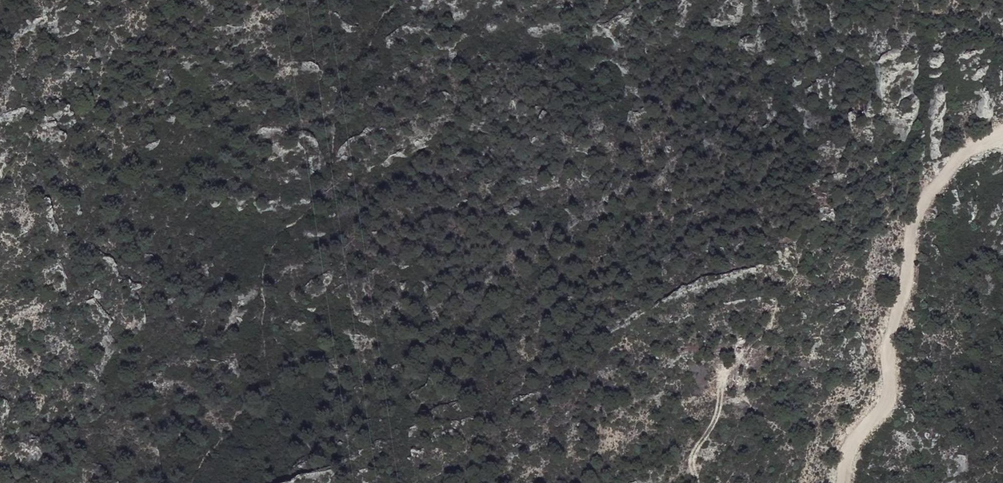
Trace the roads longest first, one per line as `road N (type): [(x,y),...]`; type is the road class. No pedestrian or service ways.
road 1 (track): [(841,482),(849,446),(884,407),(890,334),(919,209),(955,161),(1002,132)]
road 2 (track): [(695,482),(697,448),(739,361)]

